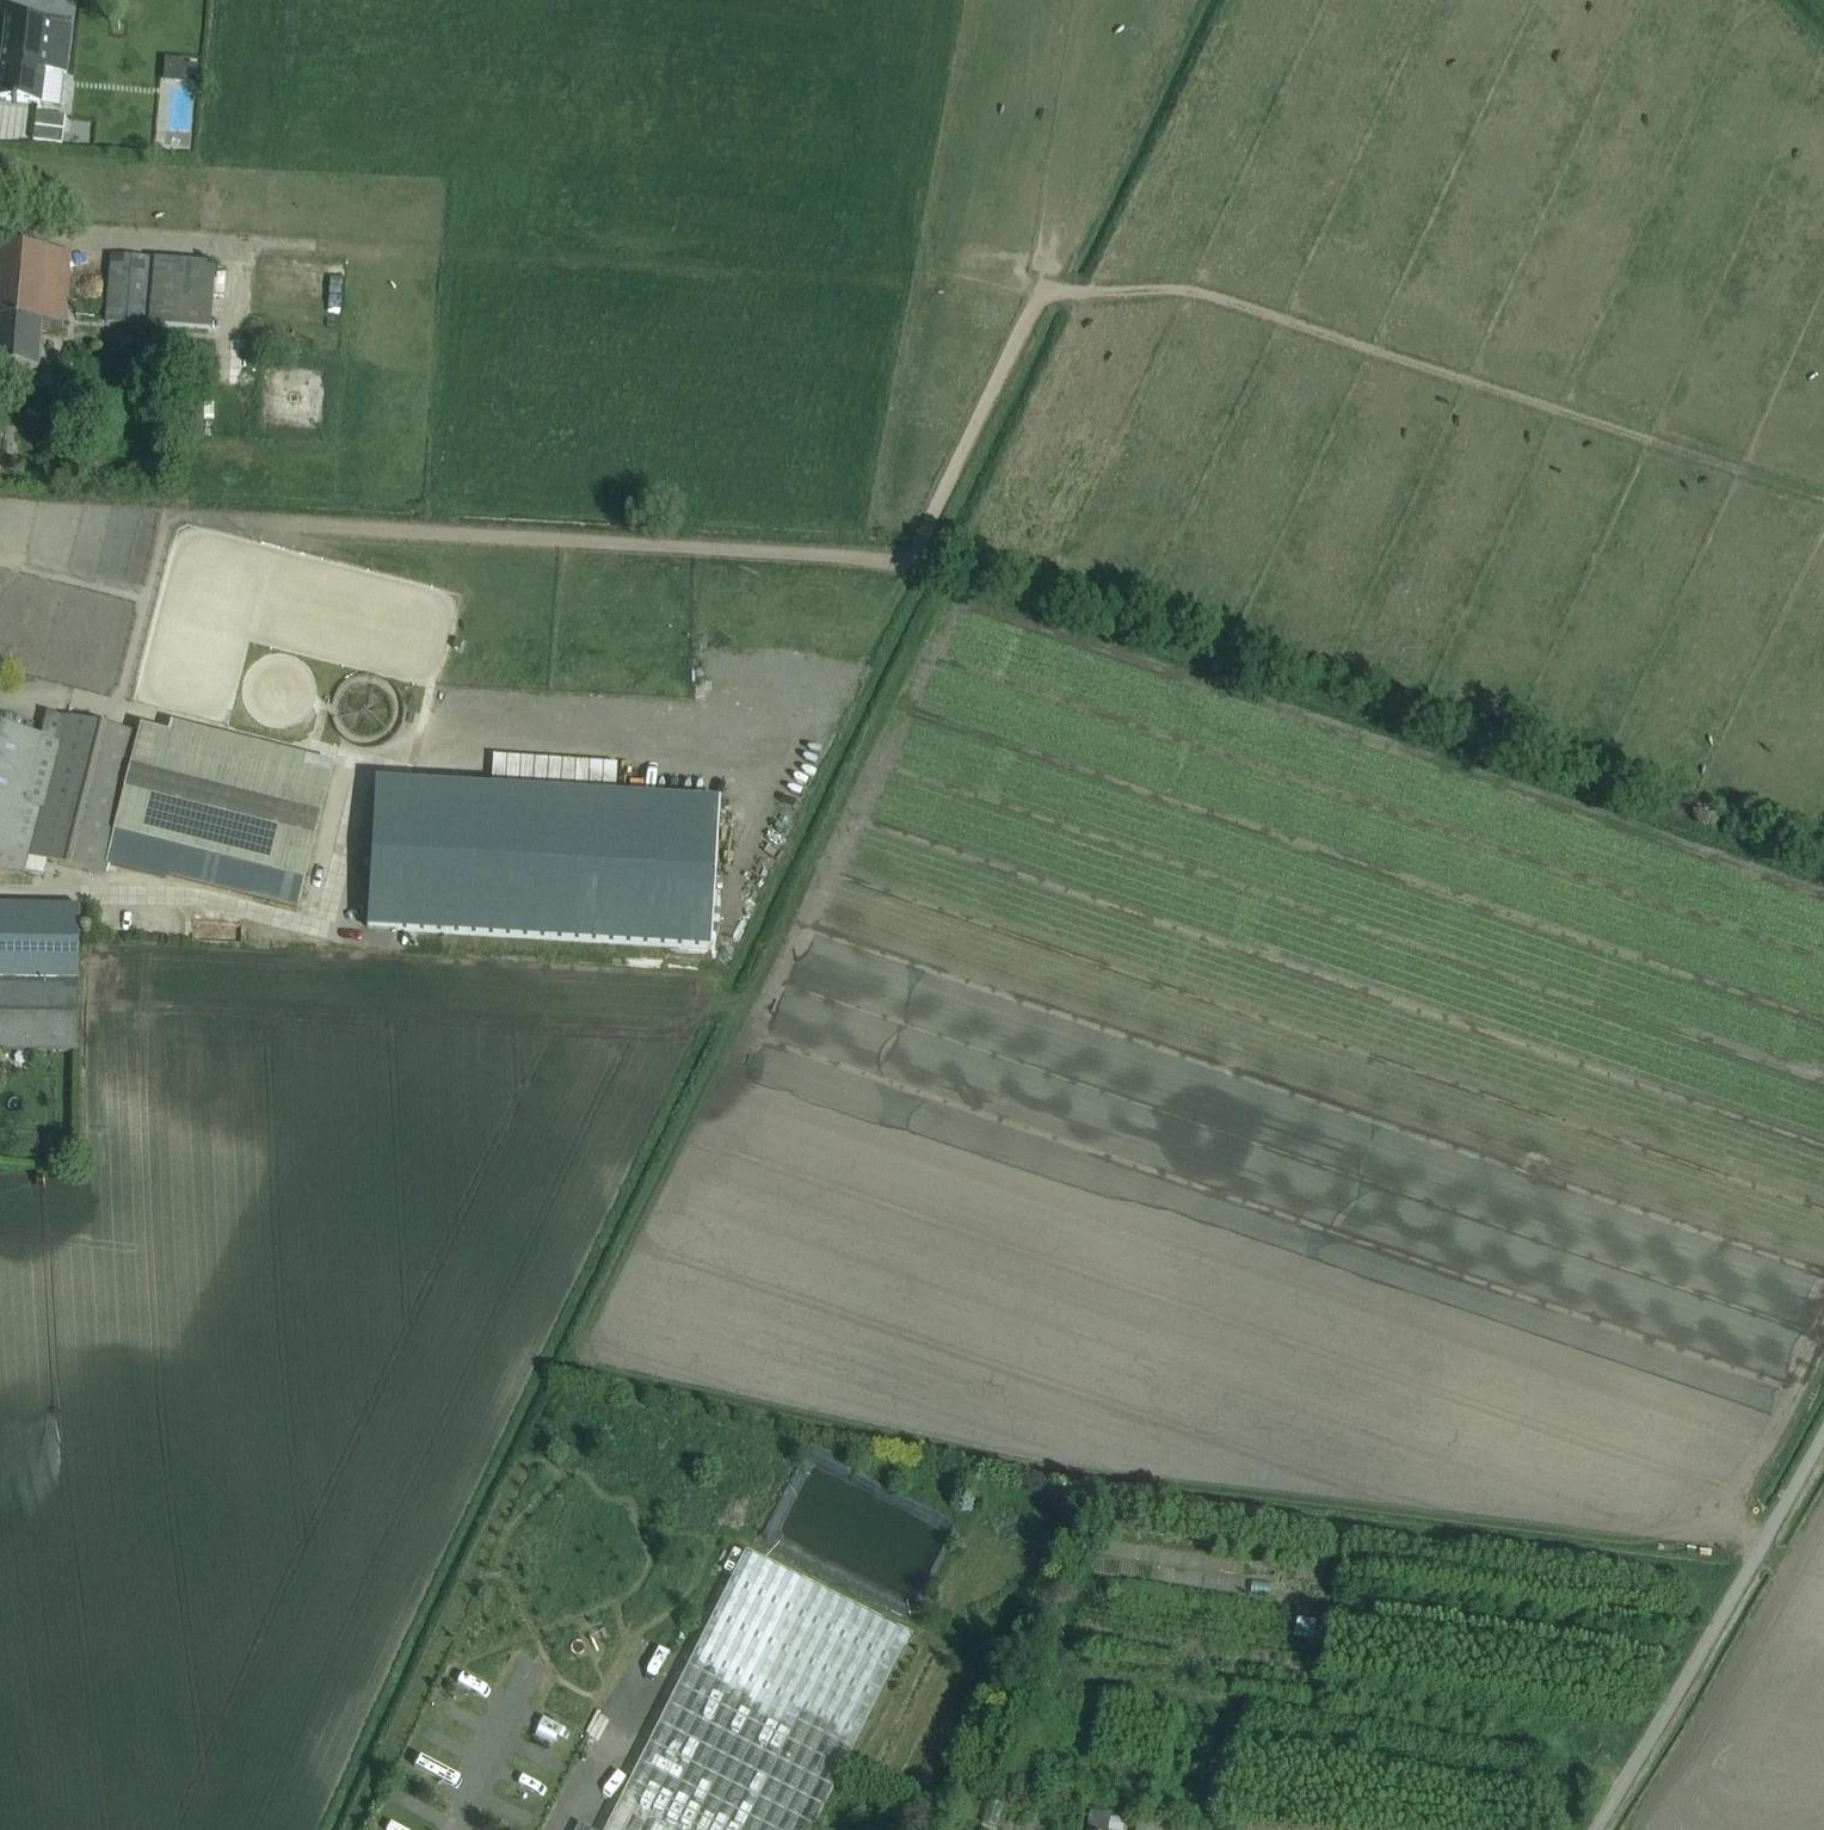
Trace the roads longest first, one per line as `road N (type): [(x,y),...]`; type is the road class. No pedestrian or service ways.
road 1 (unclassified): [(1598,1829),(1823,1429)]

